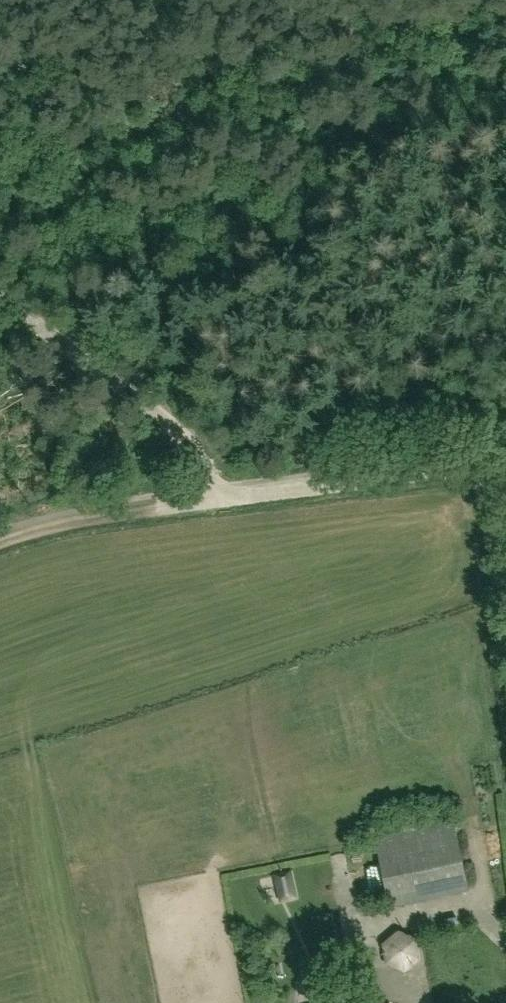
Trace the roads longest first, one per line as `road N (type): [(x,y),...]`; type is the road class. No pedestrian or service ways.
road 1 (unclassified): [(505,597),(490,467),(212,500),(203,463),(178,431),(0,300)]
road 2 (track): [(0,543),(212,500)]

